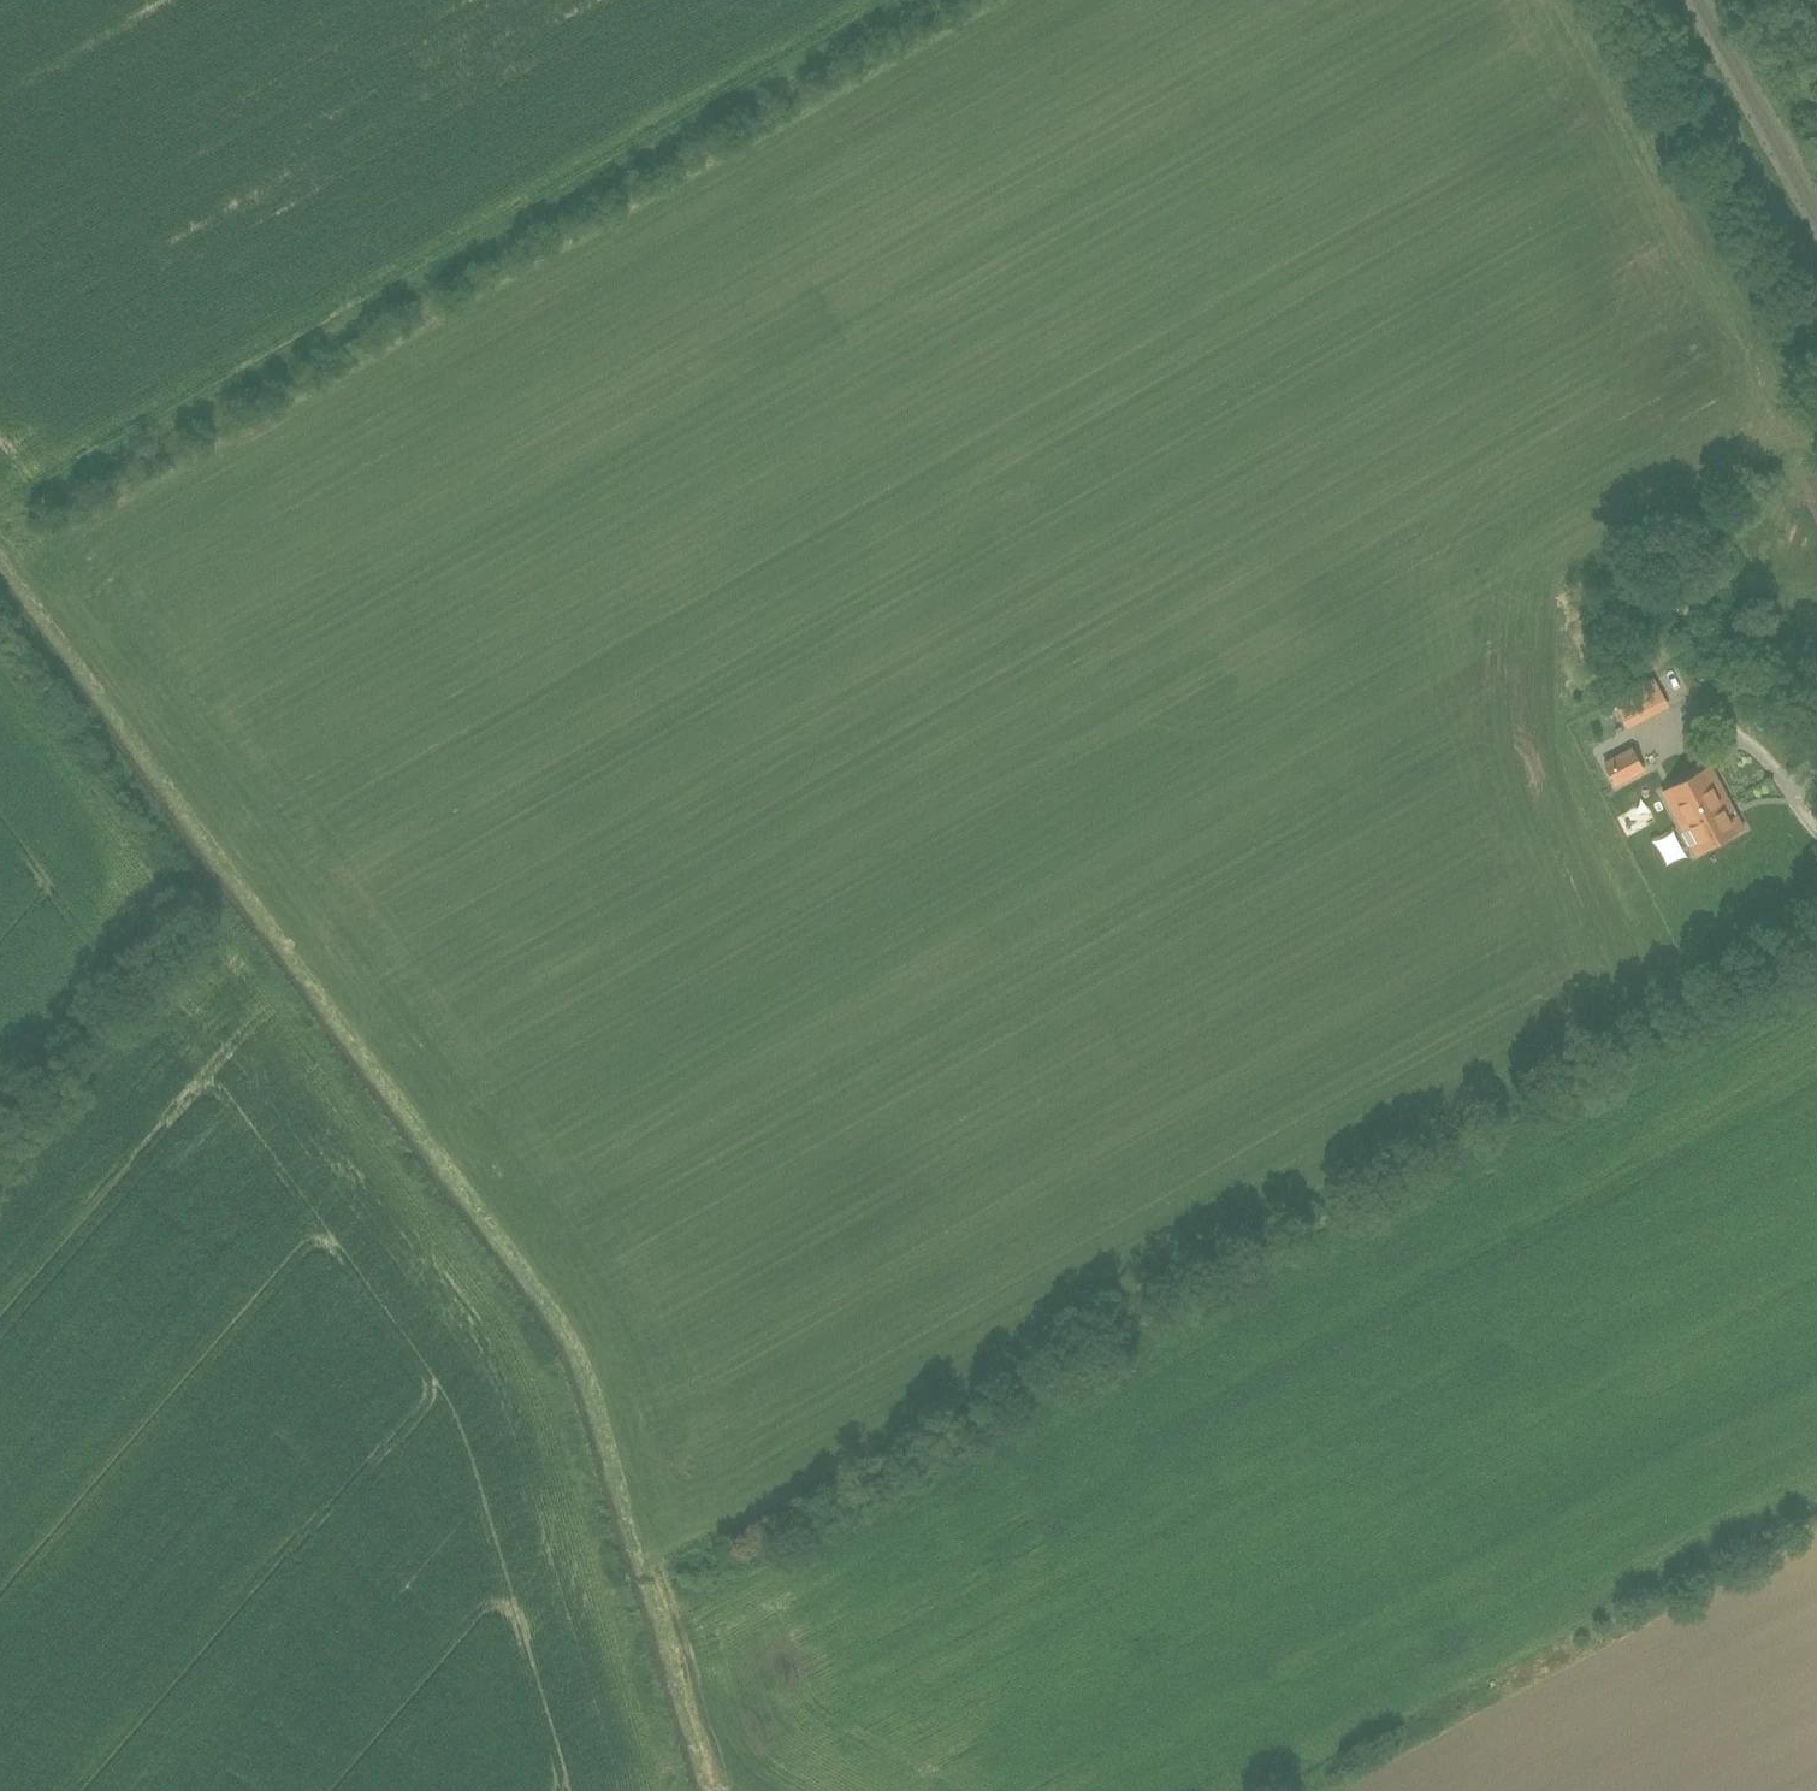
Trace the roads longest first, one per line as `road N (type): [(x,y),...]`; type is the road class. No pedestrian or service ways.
road 1 (unclassified): [(1653,0),(1816,294)]

